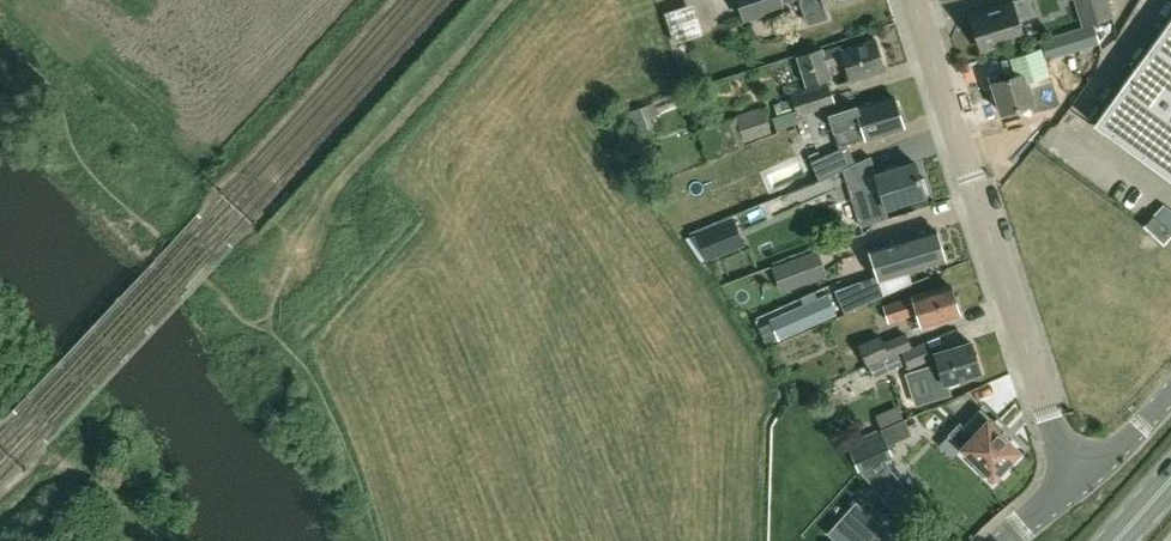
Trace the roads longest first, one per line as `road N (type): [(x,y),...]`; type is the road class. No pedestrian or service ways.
road 1 (unclassified): [(1077,484),(915,0)]
road 2 (track): [(233,301),(285,294),(339,194),(498,0)]
road 3 (unclassified): [(1077,484),(1170,396)]

